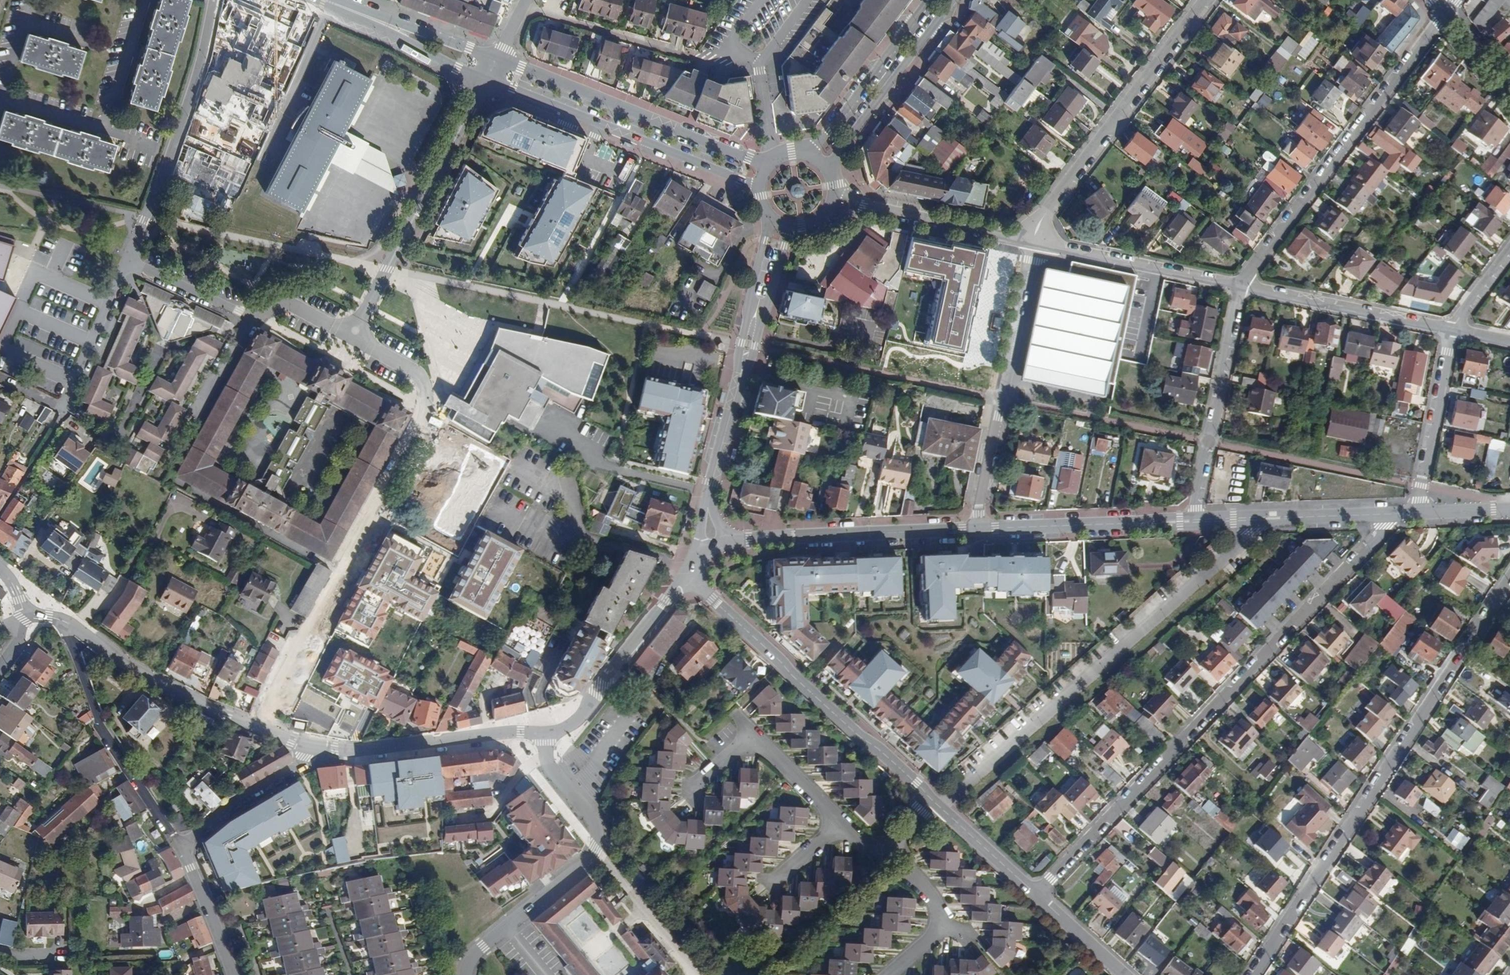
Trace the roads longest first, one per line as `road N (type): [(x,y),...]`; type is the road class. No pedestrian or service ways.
road 1 (residential): [(1398,515),(1037,894)]
road 2 (residential): [(1253,974),(1509,577)]
road 3 (residential): [(940,807),(1265,518)]
road 4 (residential): [(1444,14),(1240,287)]
road 5 (residential): [(685,581),(933,800)]
road 6 (residential): [(466,974),(478,948),(580,868),(596,845),(595,824),(548,762),(540,732)]
road 7 (residential): [(1027,242),(1207,0)]
road 8 (residential): [(975,530),(1027,242)]
road 9 (residential): [(352,339),(485,79)]
road 10 (residential): [(130,266),(152,222),(216,0)]
road 11 (residential): [(66,626),(142,675),(314,746)]
road 12 (tertiary): [(485,79),(741,181)]
road 13 (tertiary): [(748,159),(495,58)]
road 14 (residential): [(66,626),(97,722),(182,844)]
road 15 (residential): [(727,541),(975,530)]
road 16 (residential): [(352,339),(289,304),(242,319),(130,266)]
road 17 (residential): [(1240,287),(1195,521)]
road 18 (residential): [(314,746),(384,749),(540,732)]
road 19 (residential): [(763,279),(709,497)]
road 20 (tertiary): [(975,530),(1195,521)]
road 21 (residential): [(1453,333),(1240,287)]
road 22 (residential): [(1240,287),(1027,242)]
road 23 (residential): [(826,168),(954,0)]
road 24 (residential): [(923,0),(804,155)]
road 25 (residential): [(1415,513),(1453,333)]
road 26 (tertiary): [(322,0),(485,79)]
road 27 (tertiary): [(495,58),(325,0)]
road 28 (residential): [(523,8),(687,57)]
road 29 (residential): [(866,208),(1027,242)]
road 30 (residential): [(182,844),(314,746)]
road 31 (residential): [(65,401),(130,266)]
road 32 (residential): [(593,696),(685,581)]
road 33 (residential): [(235,974),(182,844)]
road 34 (tertiary): [(1265,518),(1398,515)]
road 35 (residential): [(940,807),(1037,894)]
road 36 (residential): [(753,734),(841,820)]

